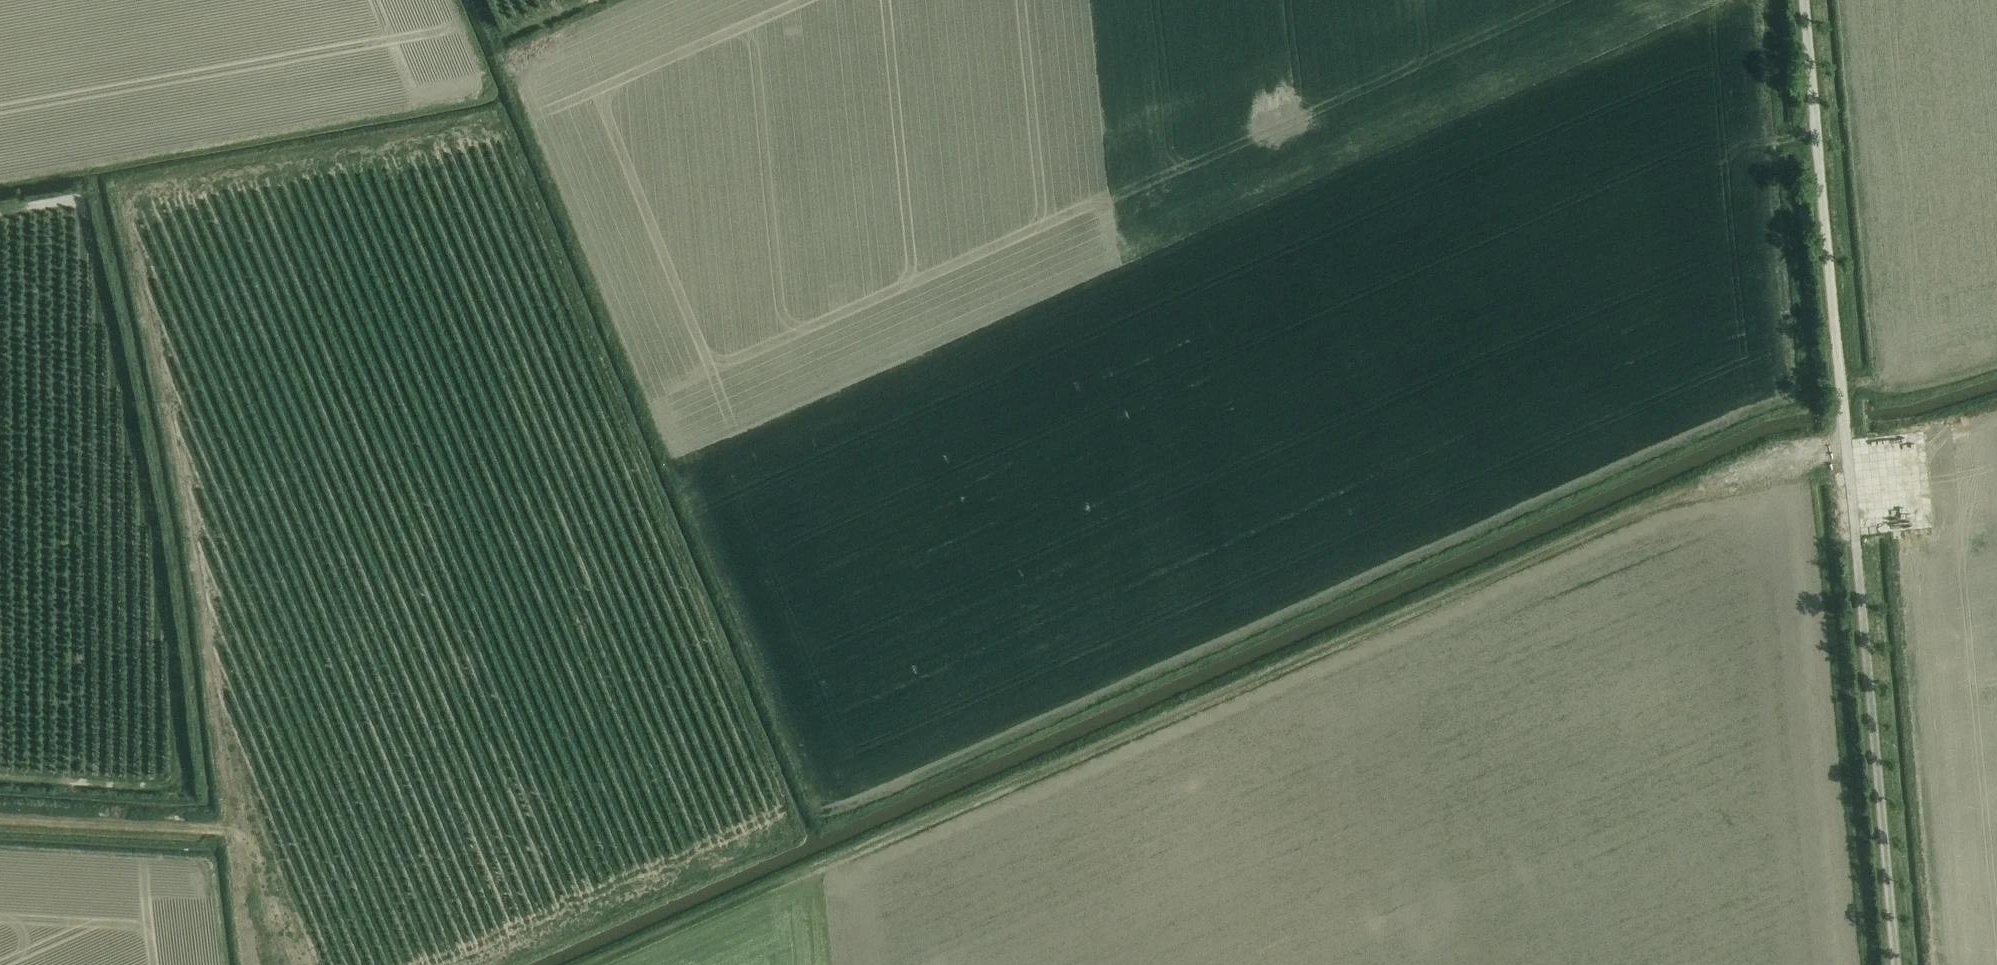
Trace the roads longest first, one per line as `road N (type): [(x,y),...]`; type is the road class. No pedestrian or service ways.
road 1 (unclassified): [(1898,964),(1804,0)]
road 2 (track): [(213,835),(0,823)]

